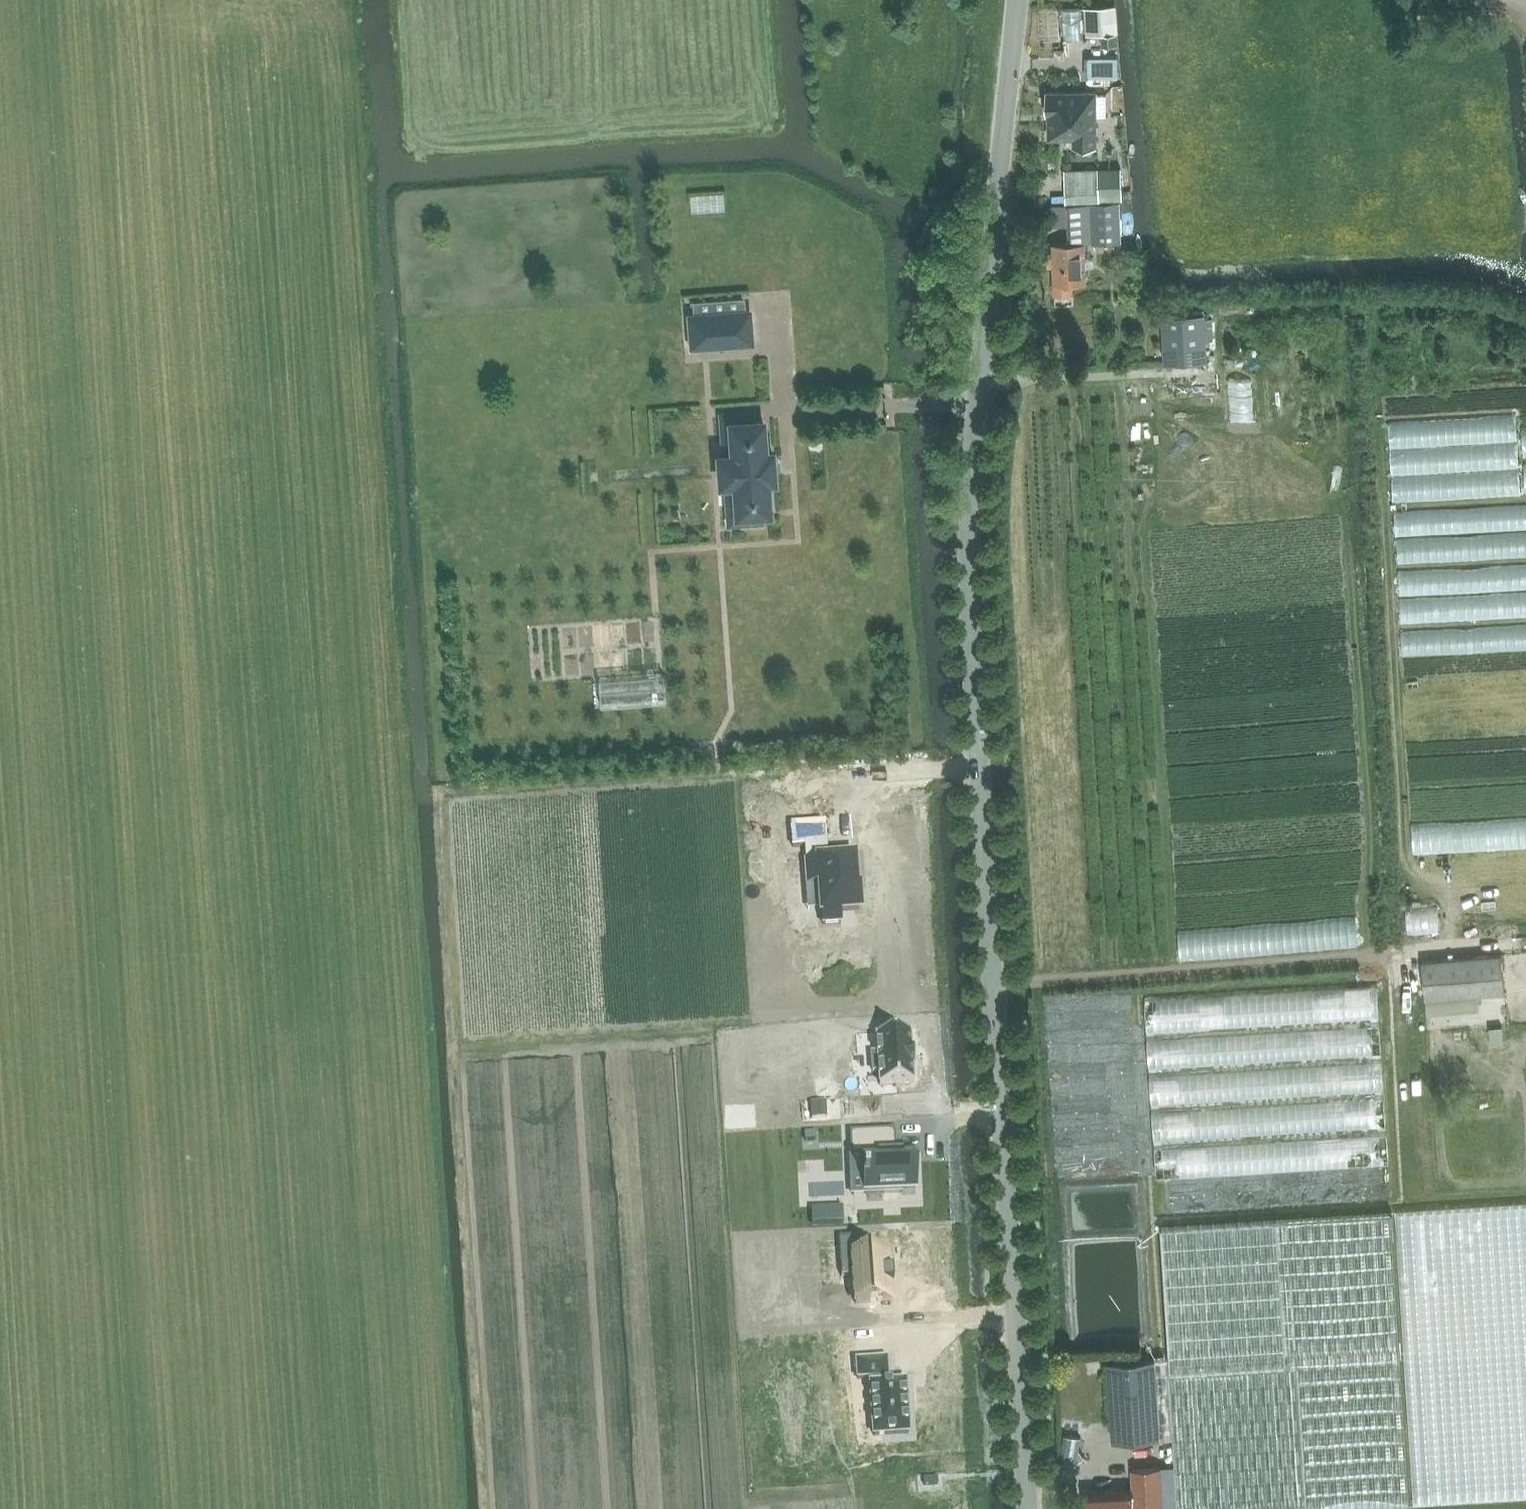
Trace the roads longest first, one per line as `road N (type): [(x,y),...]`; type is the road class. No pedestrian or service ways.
road 1 (tertiary): [(1028,1508),(970,598),(974,444),(1018,0)]

